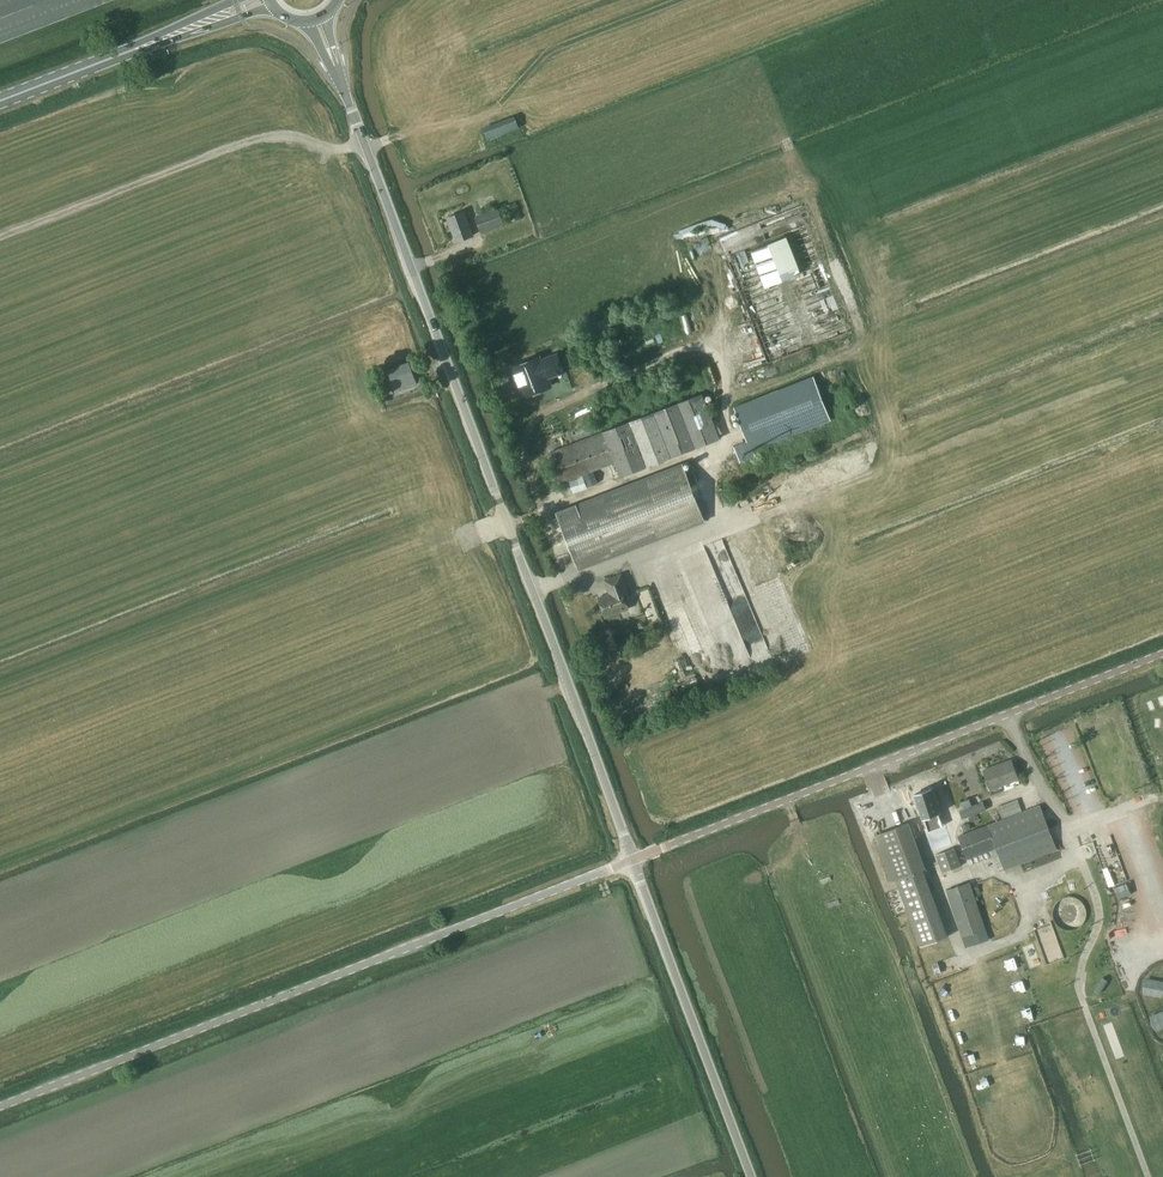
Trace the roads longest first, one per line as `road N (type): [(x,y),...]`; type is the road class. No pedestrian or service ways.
road 1 (unclassified): [(632,860),(335,67)]
road 2 (unclassified): [(0,1107),(632,860)]
road 3 (track): [(1148,1176),(1081,992),(1101,914),(1086,866),(1006,715)]
road 4 (unclassified): [(632,860),(1006,715)]
road 5 (track): [(0,237),(251,140),(367,151)]
road 6 (track): [(892,759),(962,951),(973,955),(1019,937),(1038,890),(1082,858)]
road 7 (unclassified): [(752,1176),(632,860)]
road 8 (primary): [(0,101),(164,37)]

